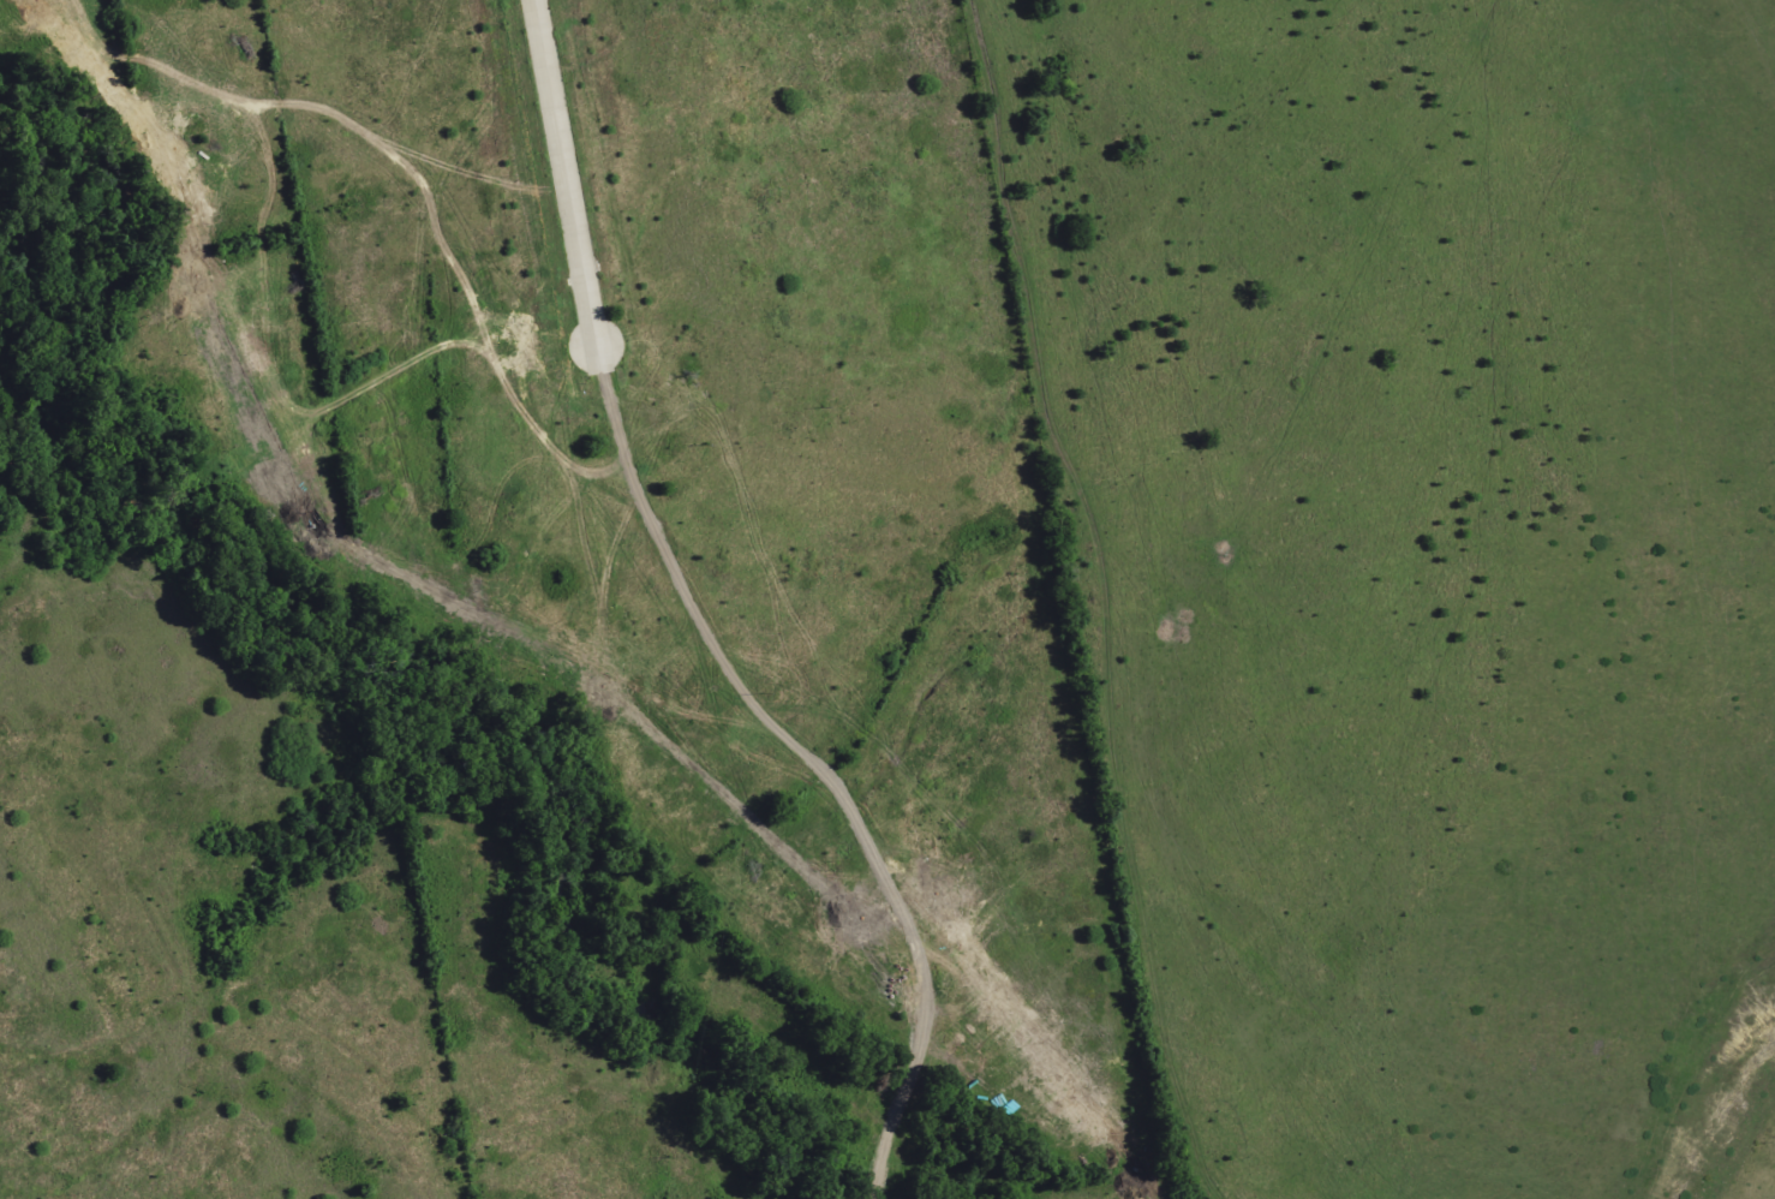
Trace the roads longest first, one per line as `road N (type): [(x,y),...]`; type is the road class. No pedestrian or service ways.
road 1 (residential): [(599,336),(536,0)]

